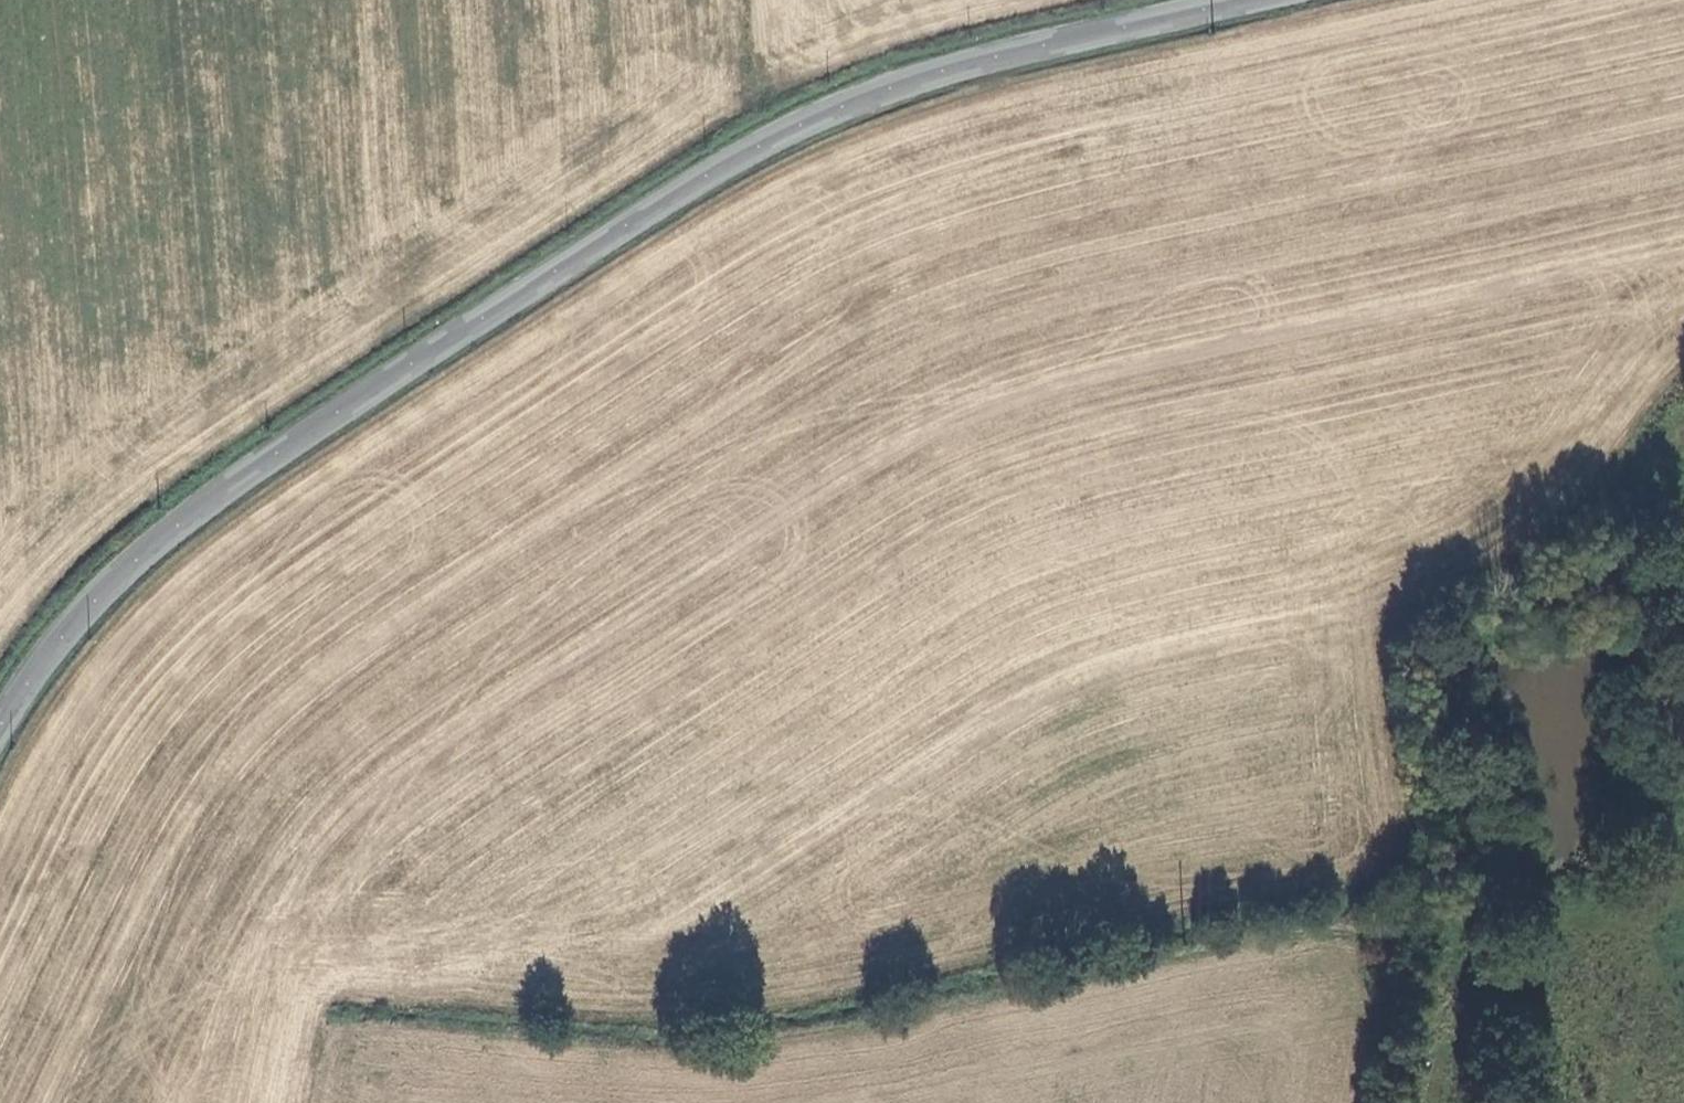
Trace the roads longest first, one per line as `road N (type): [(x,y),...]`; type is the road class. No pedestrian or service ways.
road 1 (tertiary): [(0,723),(62,634),(137,554),(310,427),(743,150),(881,88),(1232,0)]

